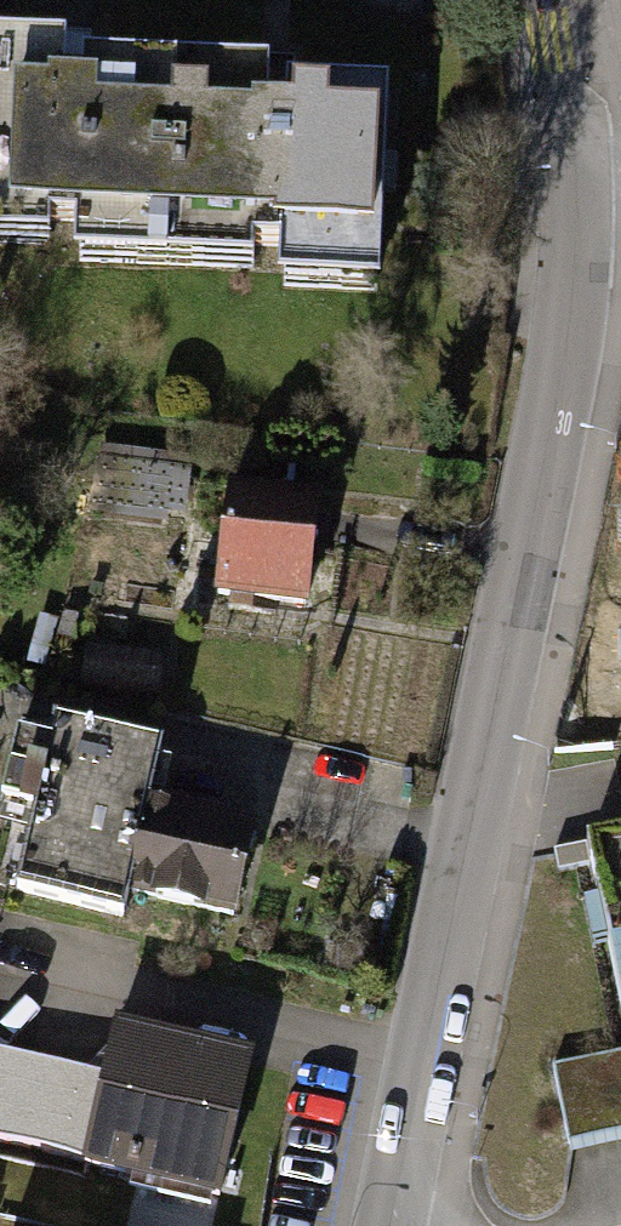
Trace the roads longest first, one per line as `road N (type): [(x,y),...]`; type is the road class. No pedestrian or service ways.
road 1 (residential): [(388,1225),(554,402),(572,298),(576,192)]
road 2 (residential): [(576,192),(545,0)]

